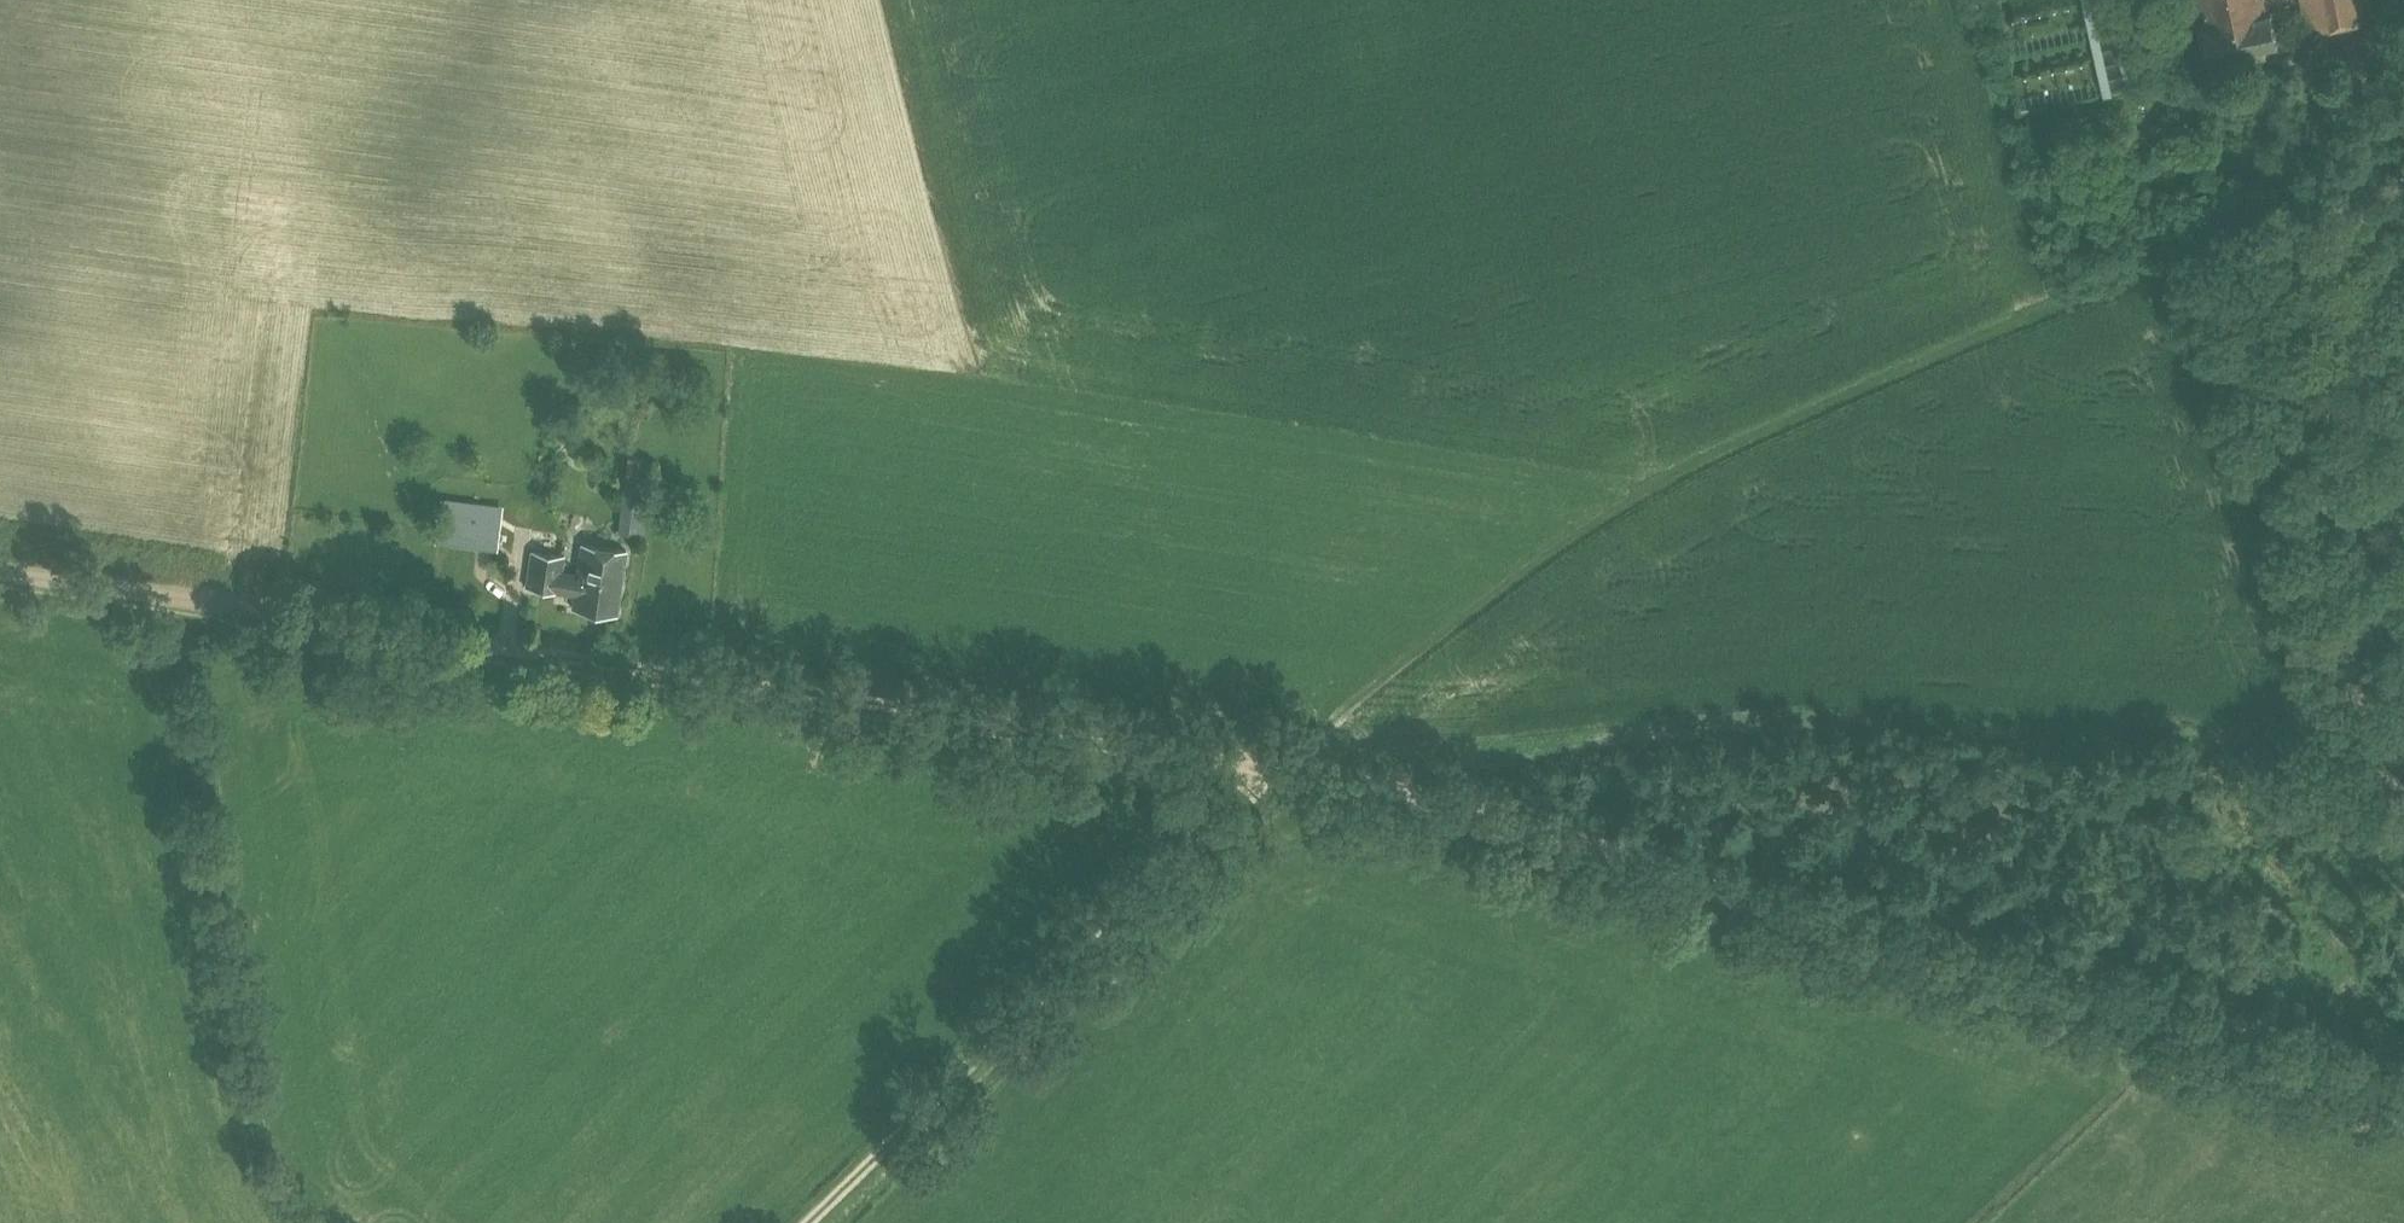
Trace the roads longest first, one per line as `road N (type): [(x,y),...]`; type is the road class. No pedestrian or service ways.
road 1 (track): [(2403,1077),(1324,768),(0,570)]
road 2 (track): [(2403,61),(2381,66),(2368,81),(2336,153),(2184,237),(1636,479),(1546,537),(1286,762),(818,1222)]

